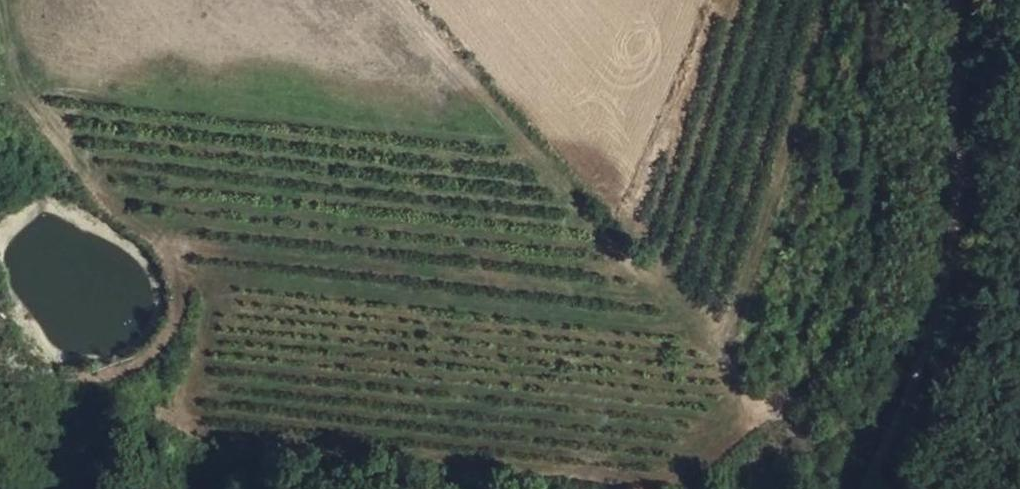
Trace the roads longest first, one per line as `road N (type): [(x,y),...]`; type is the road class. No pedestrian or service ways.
road 1 (track): [(950,0),(958,183),(927,340),(862,488)]
road 2 (track): [(197,434),(188,412),(190,384),(208,319),(193,277),(118,211),(52,127),(0,38)]
road 3 (track): [(639,279),(399,0)]

